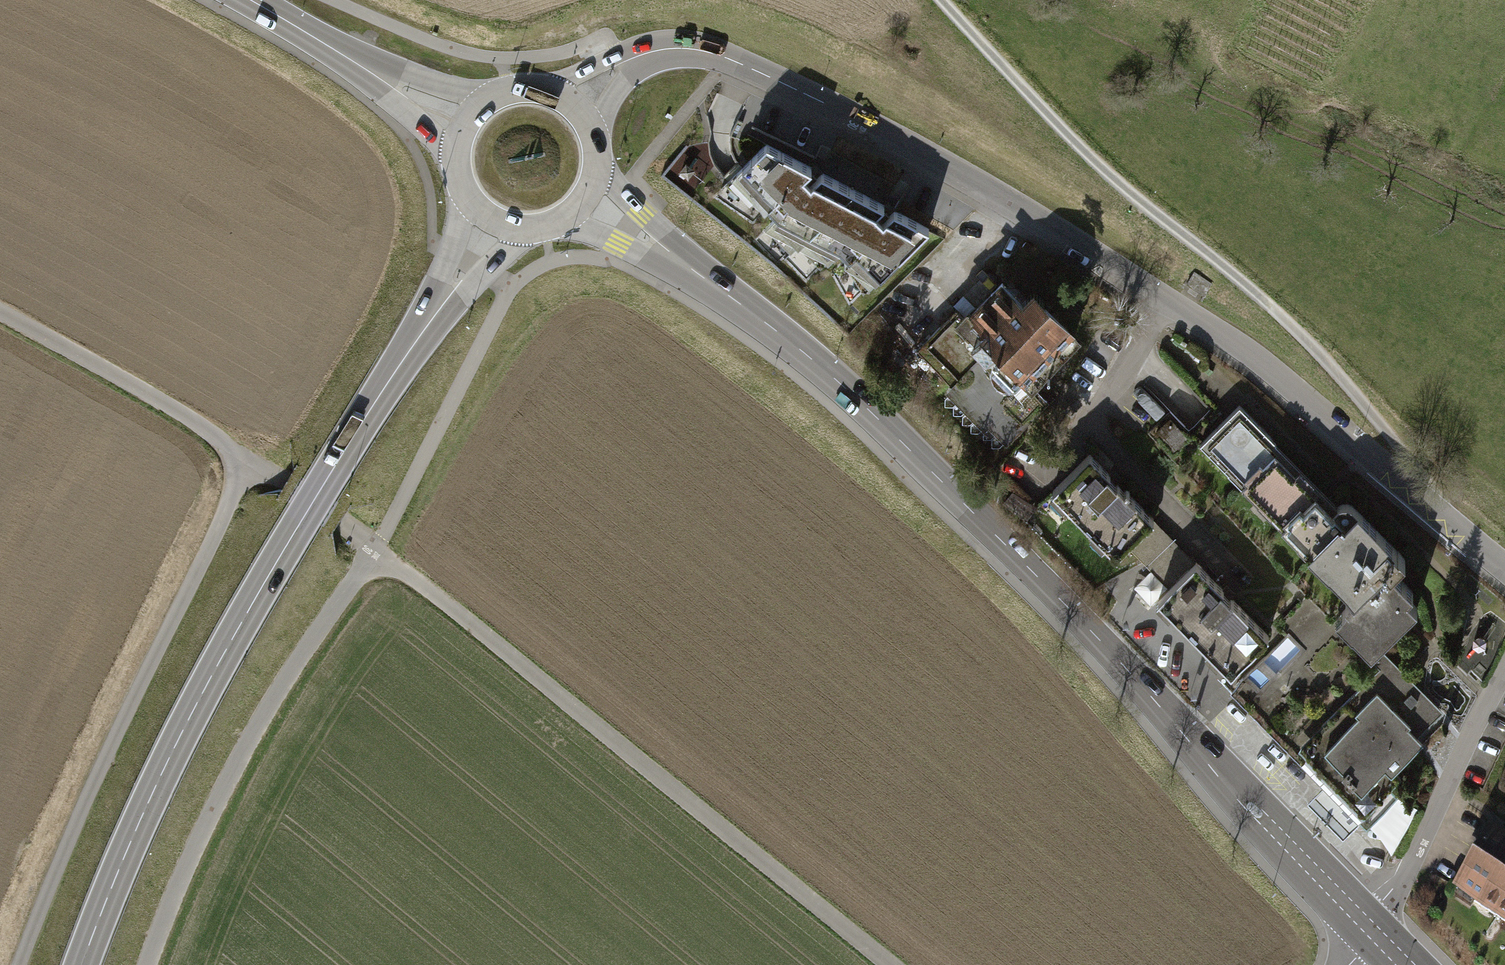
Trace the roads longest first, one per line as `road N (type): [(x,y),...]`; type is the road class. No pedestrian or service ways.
road 1 (secondary): [(588,195),(775,328),(842,385),(1100,640),(1367,927)]
road 2 (secondary): [(495,219),(221,657),(133,836),(81,964)]
road 3 (residential): [(1504,572),(1216,330),(973,180),(811,97)]
road 4 (track): [(944,0),(1065,131),(1283,319),(1400,448),(1401,487)]
road 5 (residential): [(889,964),(374,547)]
road 6 (unclassified): [(374,547),(196,423),(0,312)]
road 7 (residential): [(1504,679),(1367,927)]
road 8 (residential): [(571,103),(643,55),(694,48),(811,97)]
road 9 (secondary): [(248,0),(469,121)]

